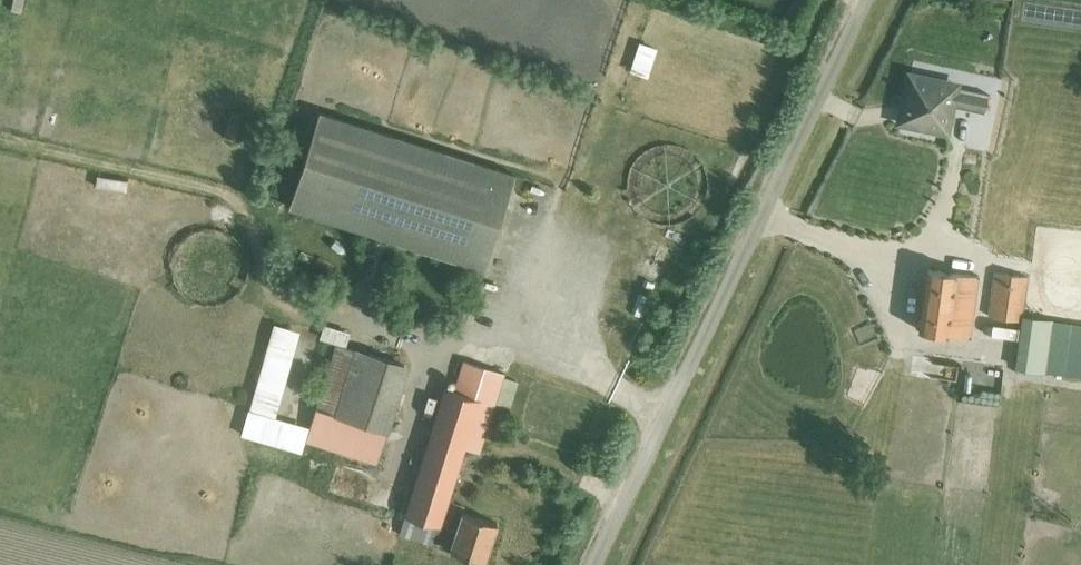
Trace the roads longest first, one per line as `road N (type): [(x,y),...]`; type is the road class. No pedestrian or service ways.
road 1 (unclassified): [(592,564),(864,0)]

